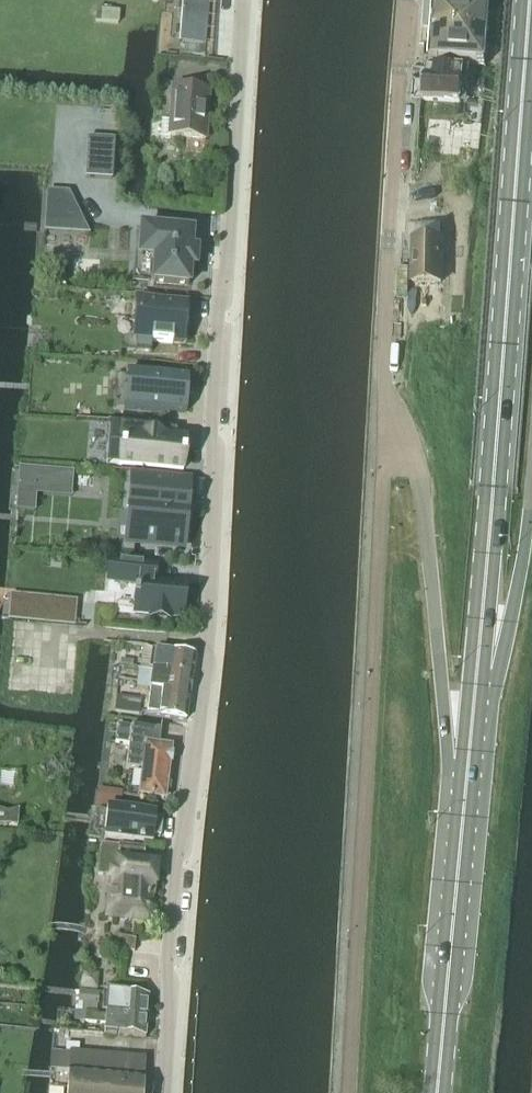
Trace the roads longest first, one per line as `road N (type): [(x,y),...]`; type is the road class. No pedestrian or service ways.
road 1 (unclassified): [(169,1092),(174,875),(191,814),(210,644),(215,444),(246,0)]
road 2 (residential): [(347,1092),(385,418)]
road 3 (primary): [(476,669),(531,10)]
road 4 (residential): [(385,418),(386,277),(406,0)]
road 5 (primary): [(385,418),(420,485),(442,693),(467,776)]
road 6 (primary): [(437,1092),(467,776)]
road 7 (primary): [(476,669),(513,609),(531,468)]

